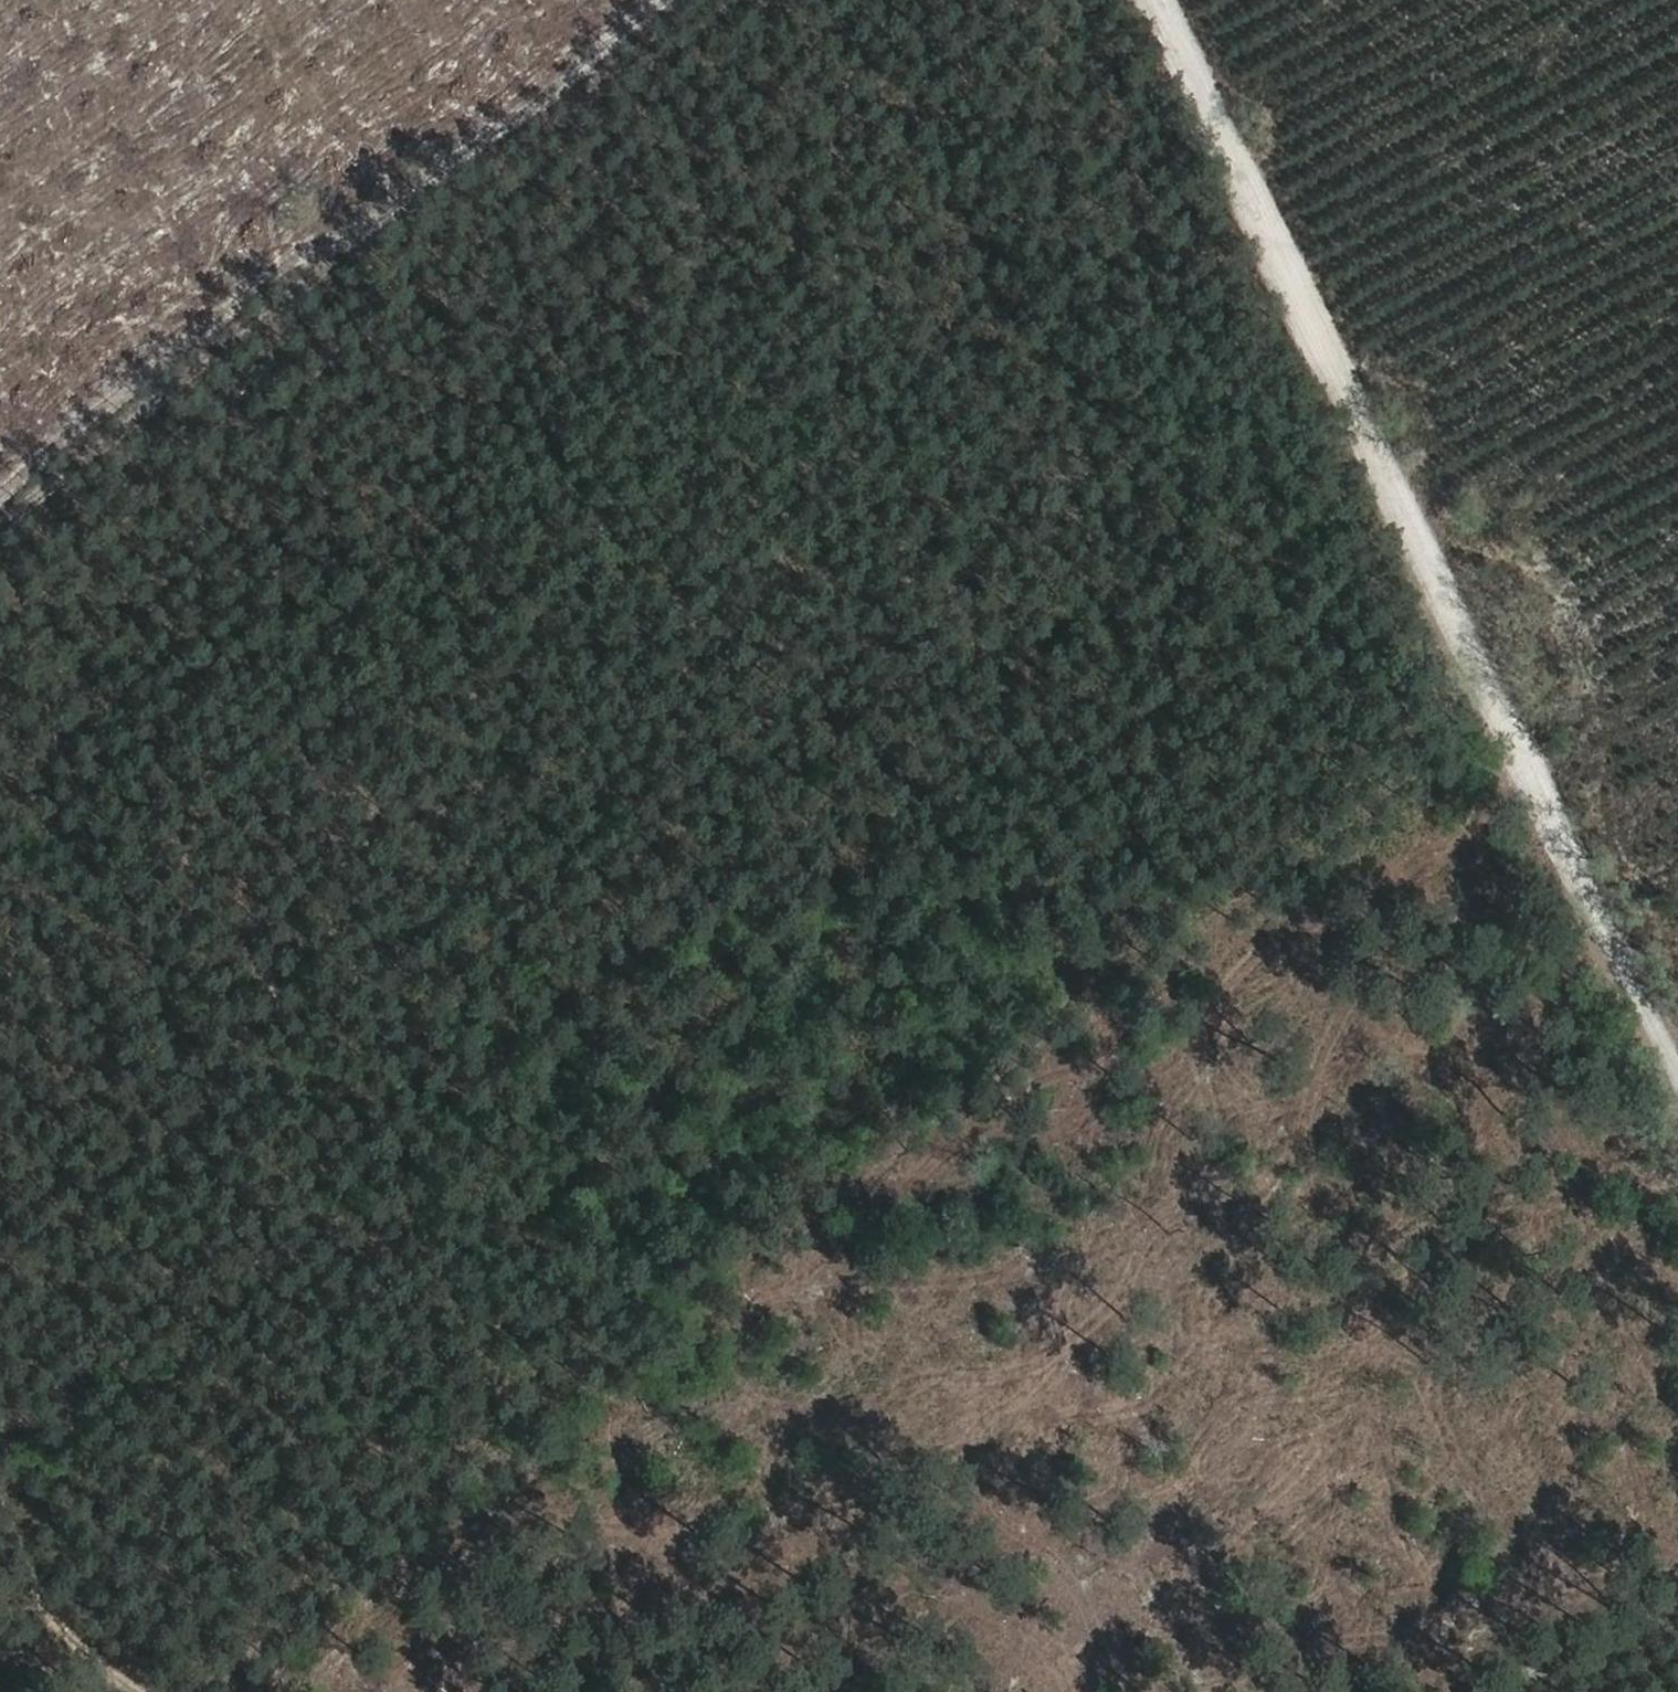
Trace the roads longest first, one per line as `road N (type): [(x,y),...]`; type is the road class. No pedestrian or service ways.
road 1 (track): [(1149,0),(1677,1086)]
road 2 (track): [(0,1465),(57,1595),(166,1691)]

